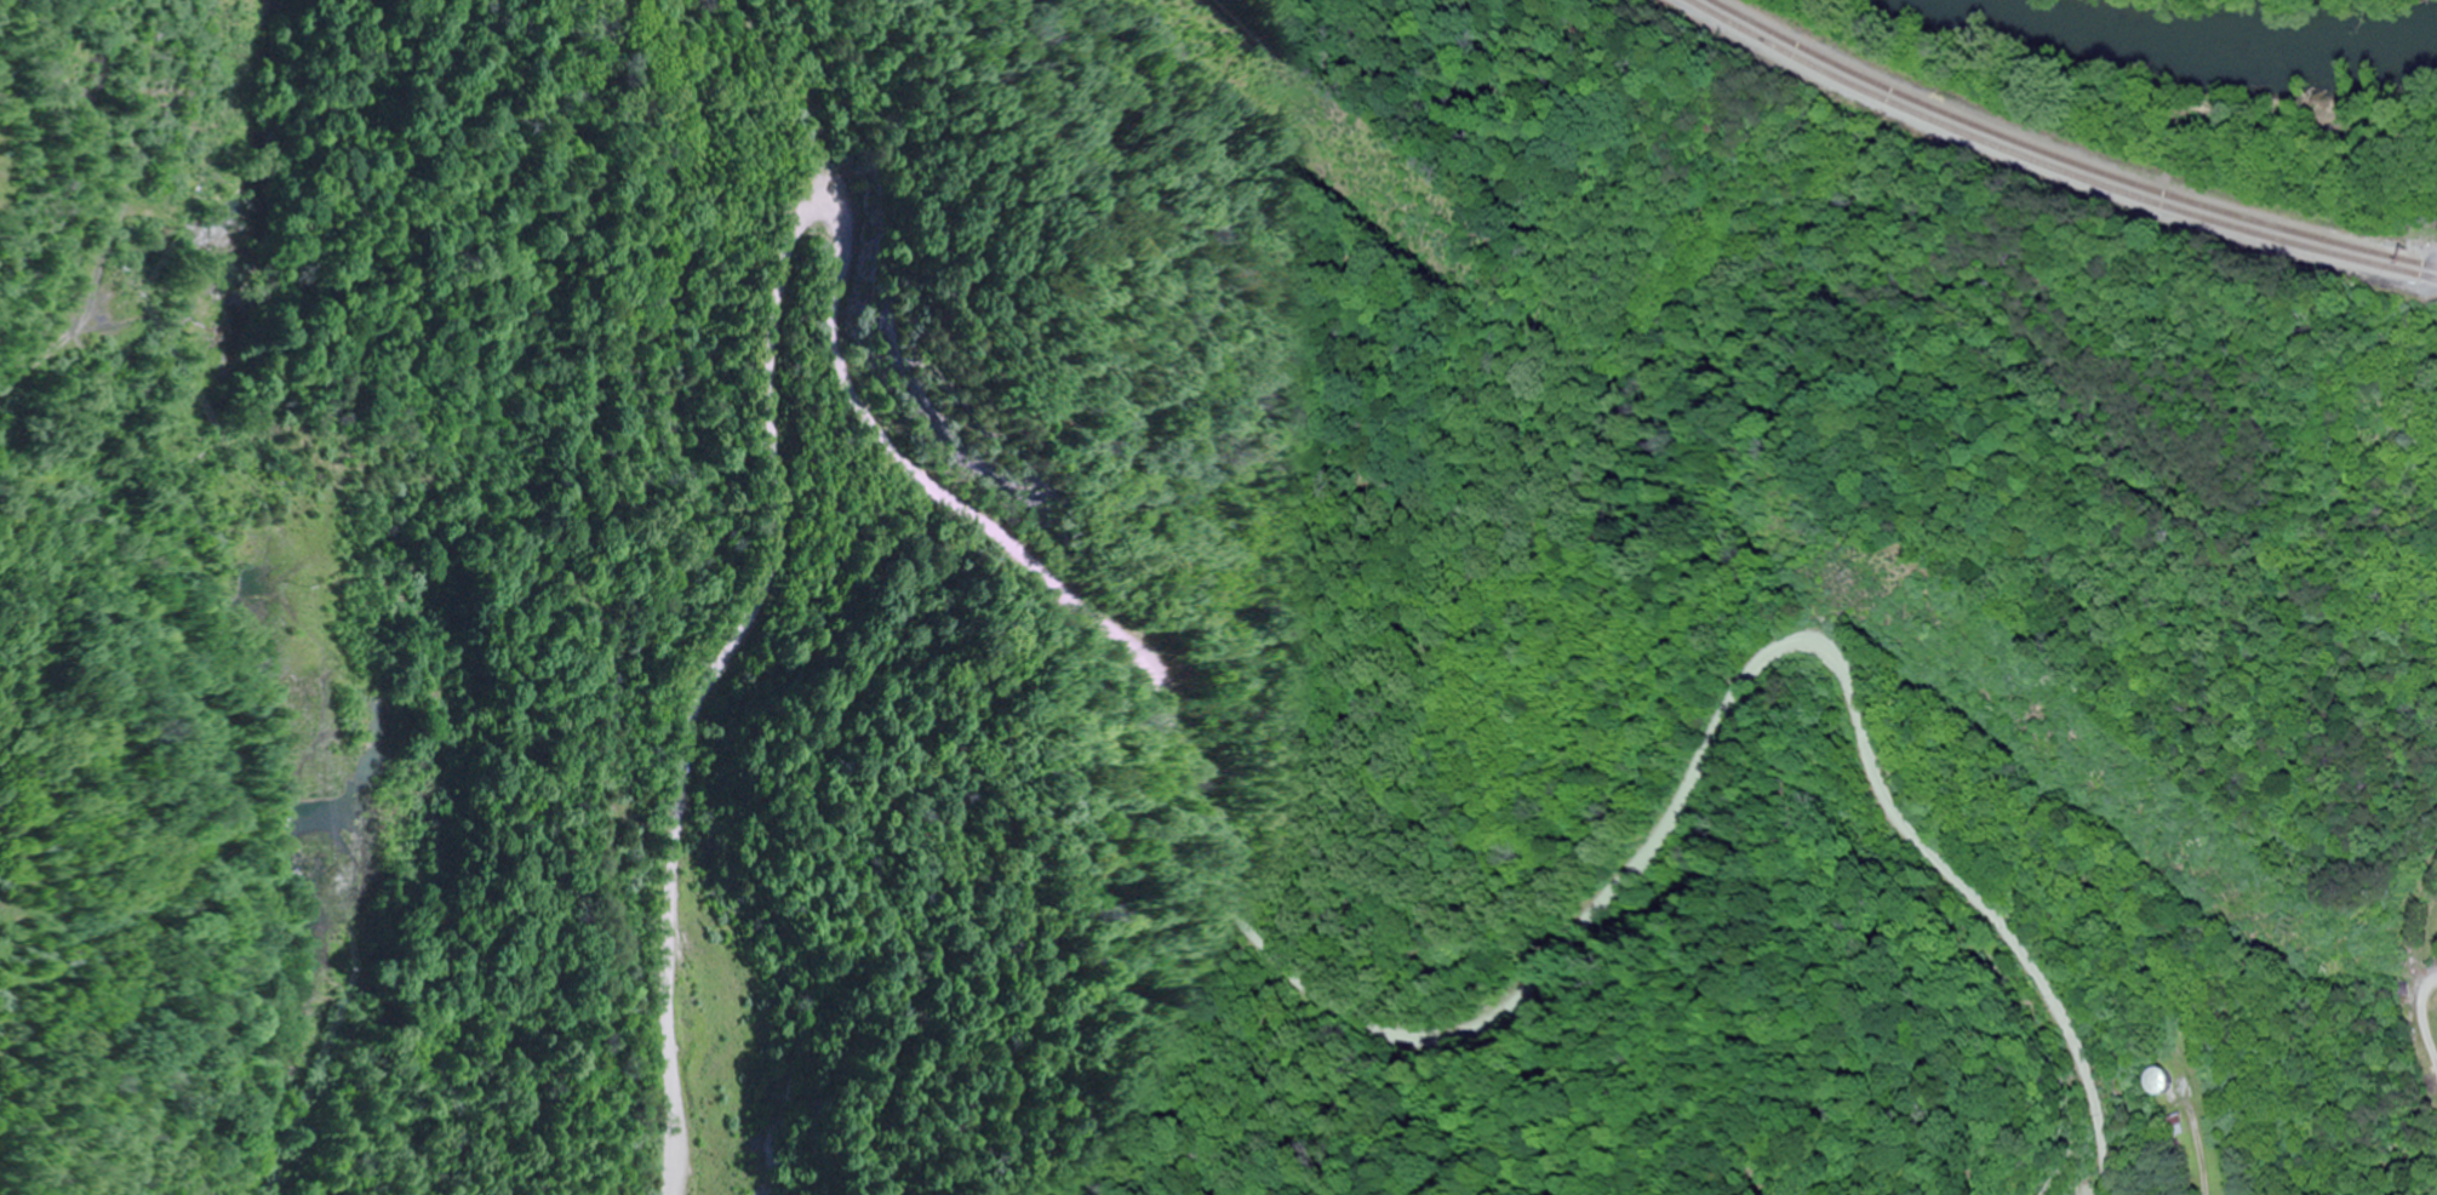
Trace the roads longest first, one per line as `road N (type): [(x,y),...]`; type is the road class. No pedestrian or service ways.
road 1 (residential): [(2111,1194),(2067,1028),(1987,910),(1892,810),(1871,714),(1829,646),(1795,647),(1760,668),(1698,781),(1520,997),(1446,1041),(1369,1031),(1249,927),(1222,887),(1202,840),(1184,732),(1152,651),(1043,542),(916,459),(854,370),(849,349),(862,253),(853,205),(819,205),(806,216),(776,413),(779,547),(763,616),(696,717),(667,1010),(667,1194)]
road 2 (residential): [(2436,978),(2412,1013),(2436,1106)]

